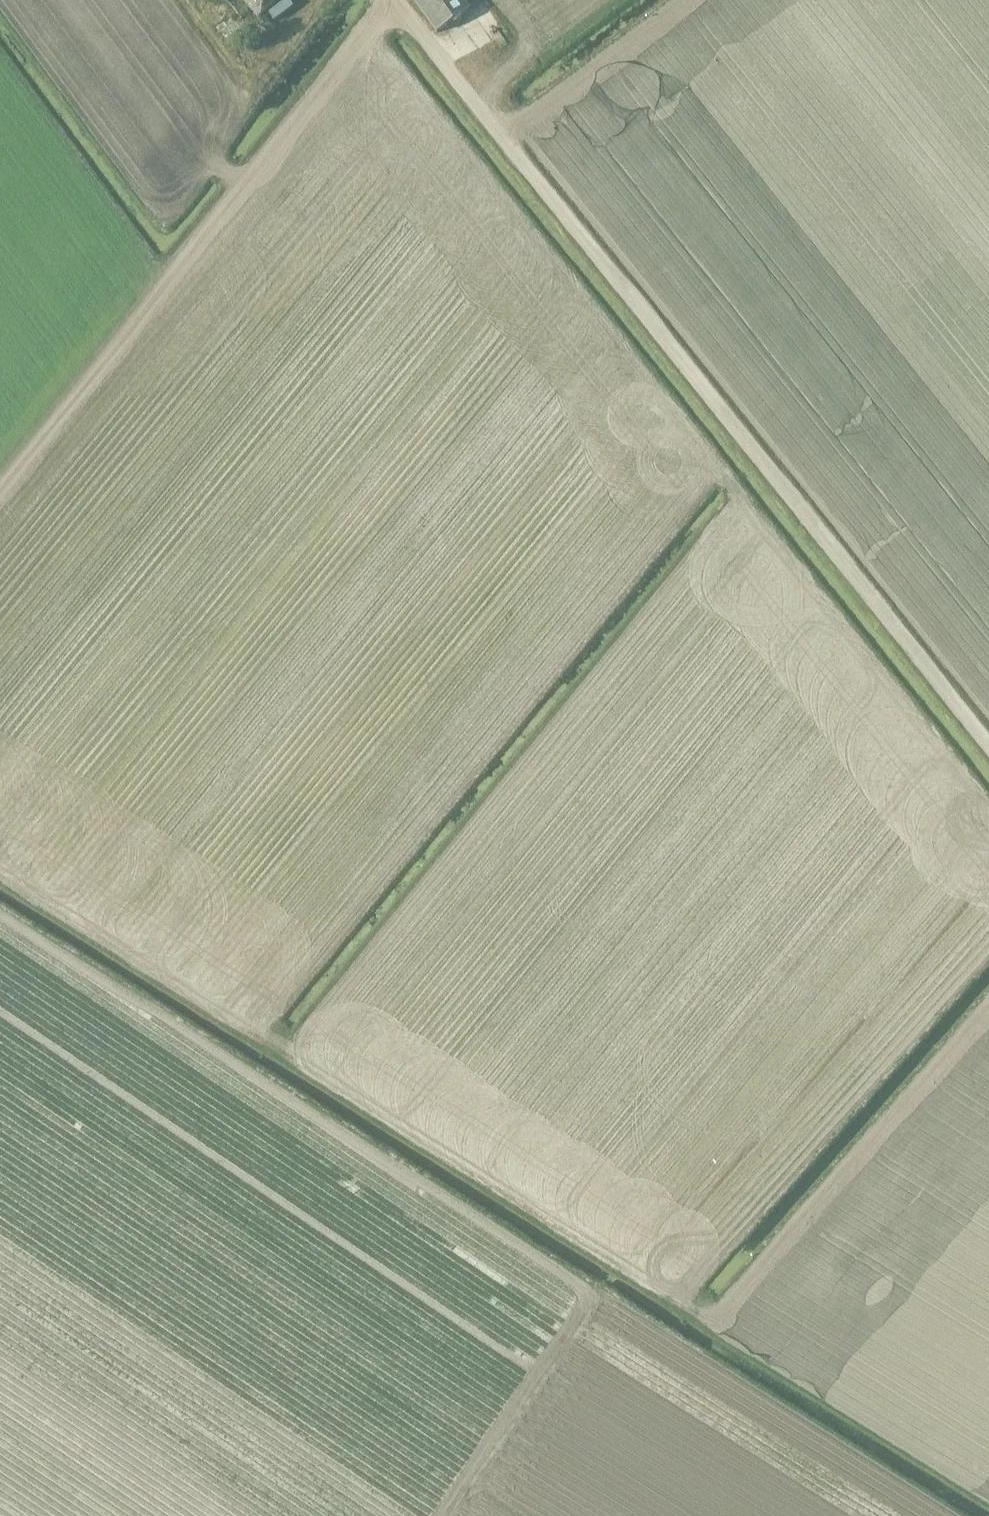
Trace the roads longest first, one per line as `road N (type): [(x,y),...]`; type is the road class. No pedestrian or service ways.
road 1 (track): [(394,0),(398,5),(361,28),(0,463)]
road 2 (track): [(158,276),(73,164)]

